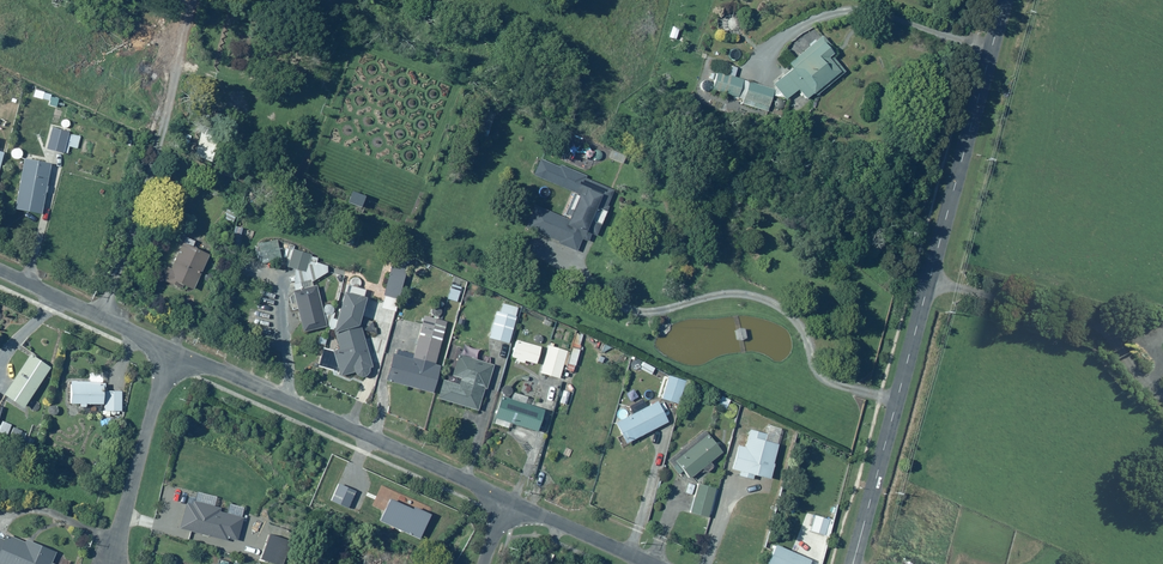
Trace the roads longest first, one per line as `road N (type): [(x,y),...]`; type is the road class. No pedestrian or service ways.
road 1 (unclassified): [(853,563),(1002,0)]
road 2 (residential): [(169,348),(502,498)]
road 3 (residential): [(111,563),(169,348)]
road 4 (residential): [(0,270),(169,348)]
road 5 (residential): [(502,498),(650,563)]

